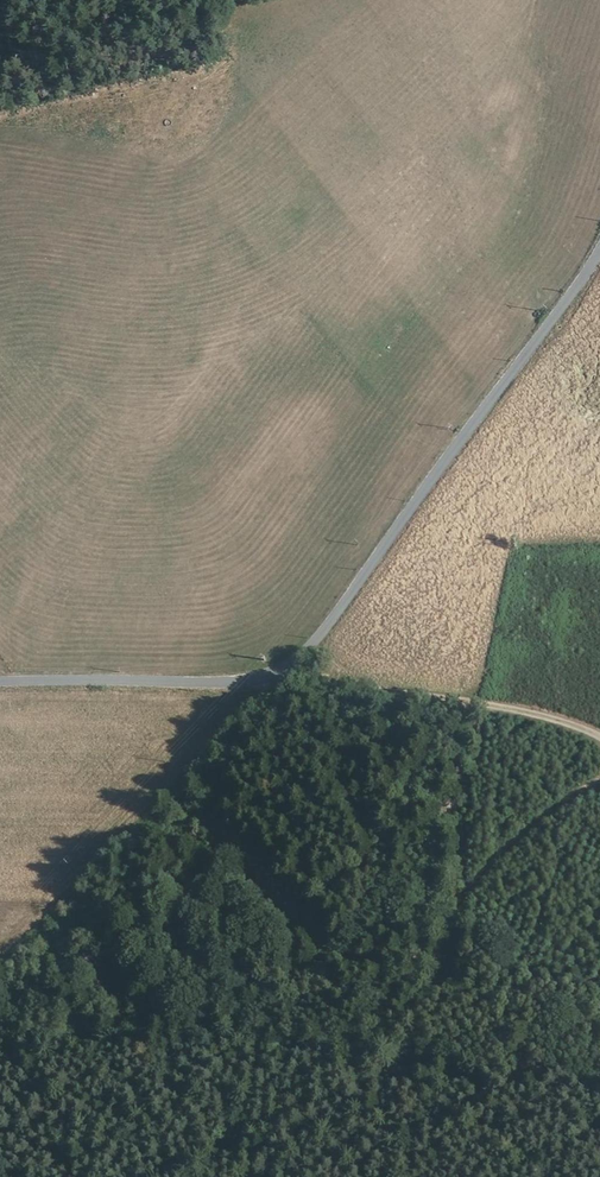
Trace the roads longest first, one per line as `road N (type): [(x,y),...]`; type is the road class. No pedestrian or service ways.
road 1 (unclassified): [(0,681),(242,681),(295,661),(599,252)]
road 2 (track): [(114,1176),(273,1125),(469,1087),(599,1110)]

